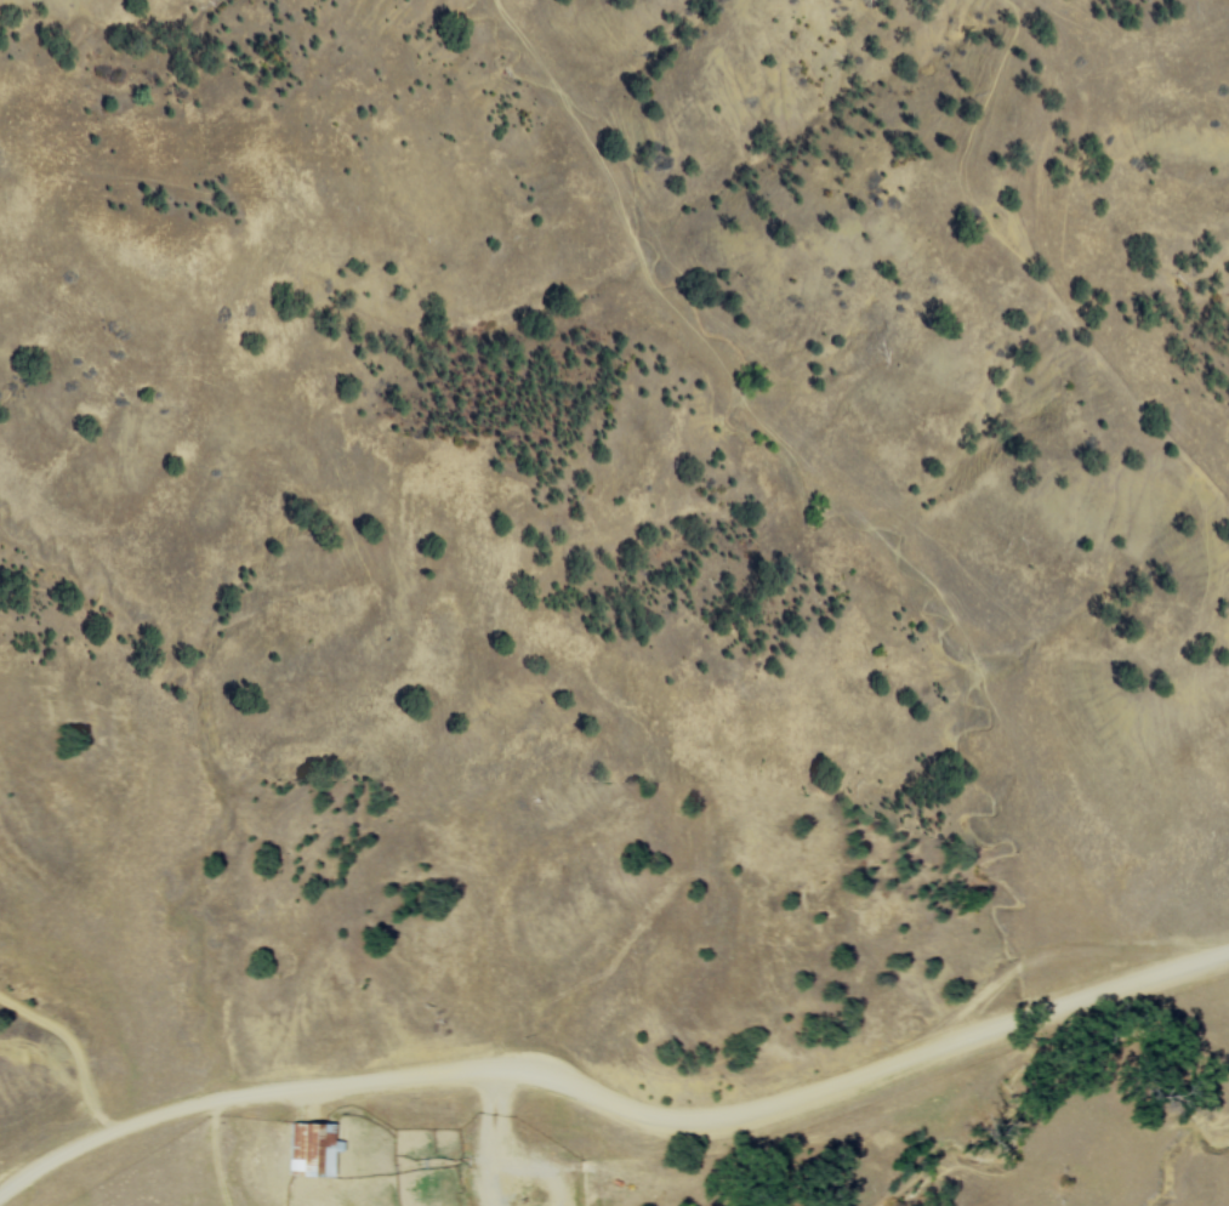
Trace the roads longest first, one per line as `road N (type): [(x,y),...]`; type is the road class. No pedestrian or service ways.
road 1 (residential): [(0,1201),(61,1156),(211,1102),(422,1074),(545,1070),(664,1114),(735,1116),(1228,958)]
road 2 (residential): [(566,1205),(556,1161),(523,1150),(500,1162),(502,1205)]

